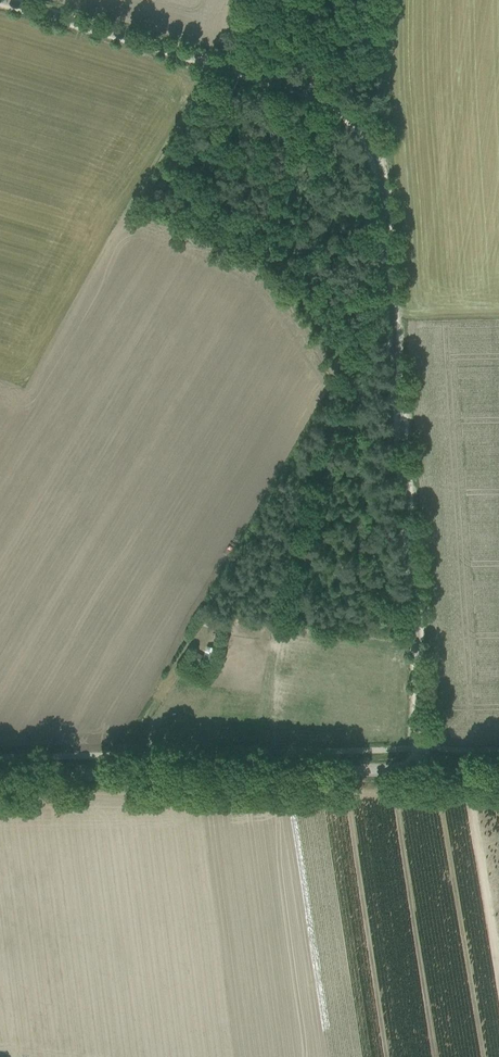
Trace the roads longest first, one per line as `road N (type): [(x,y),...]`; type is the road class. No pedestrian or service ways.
road 1 (unclassified): [(420,770),(381,179),(372,151),(348,116),(312,92),(1,0)]
road 2 (tertiary): [(0,776),(420,770)]
road 3 (track): [(465,769),(498,981)]
road 4 (track): [(212,62),(126,228)]

